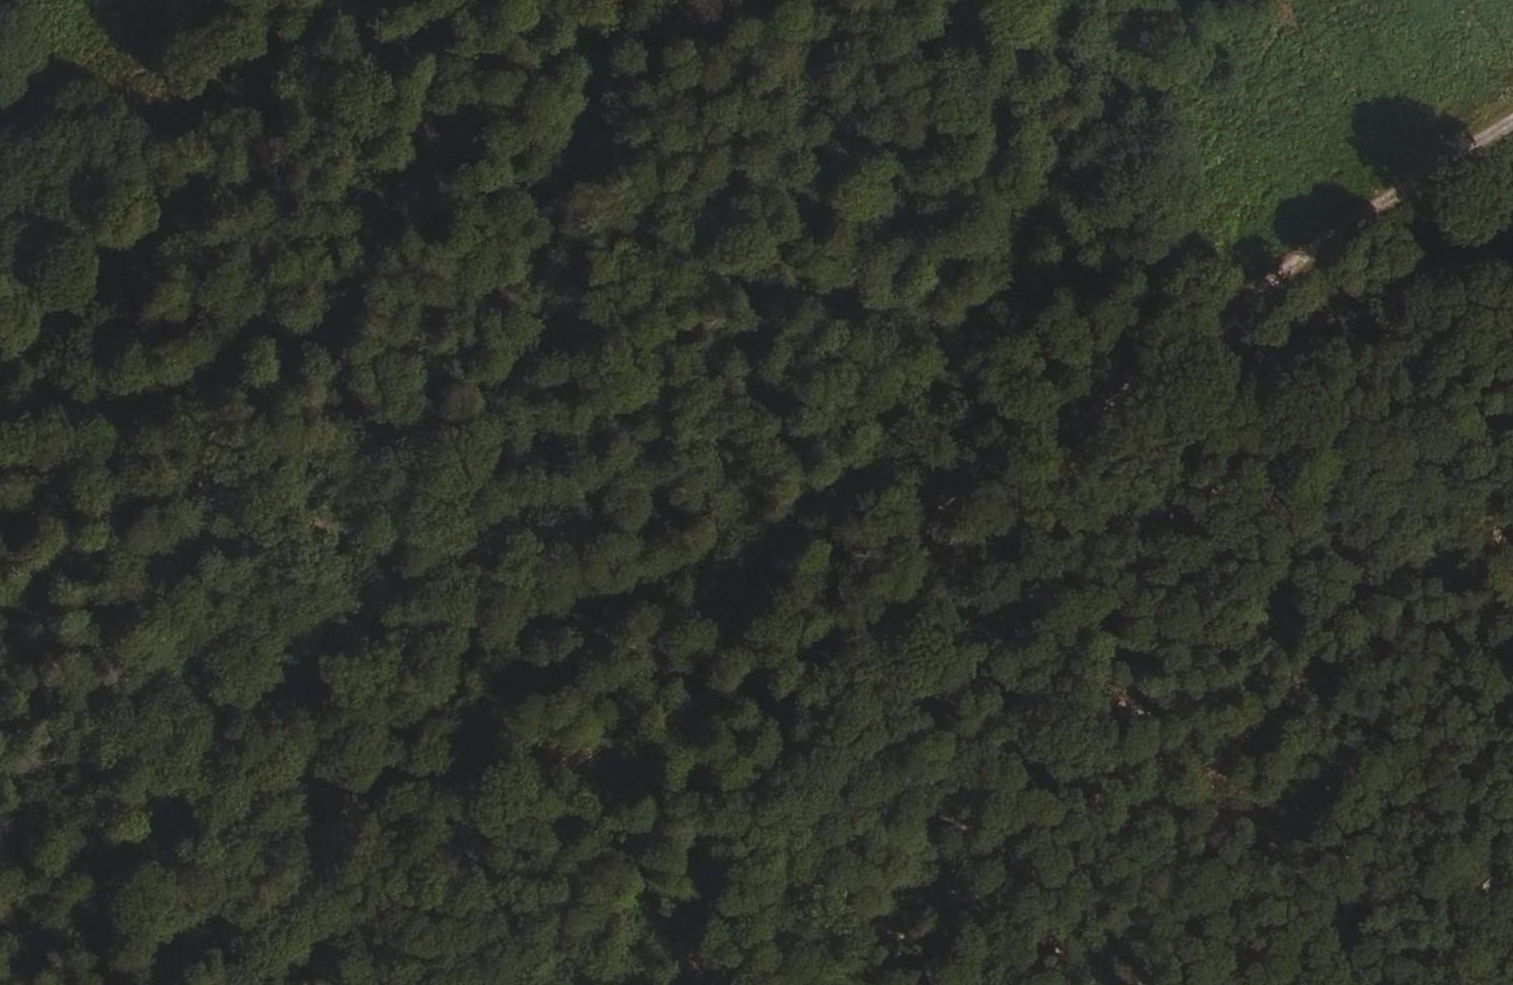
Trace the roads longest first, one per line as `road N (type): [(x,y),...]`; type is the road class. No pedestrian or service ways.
road 1 (track): [(1512,141),(247,984)]
road 2 (track): [(1512,440),(1335,984)]

